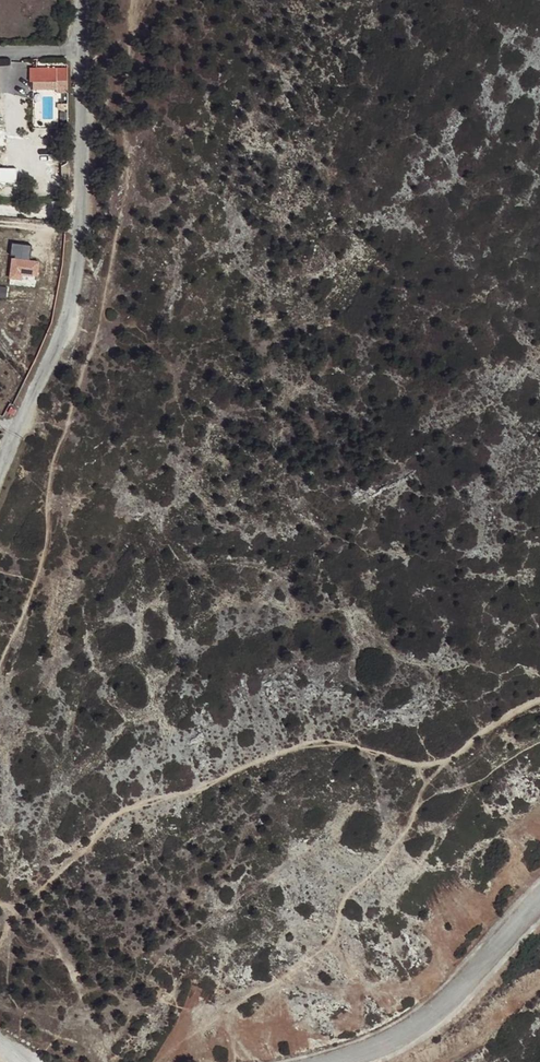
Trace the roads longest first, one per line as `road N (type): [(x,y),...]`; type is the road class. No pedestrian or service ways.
road 1 (residential): [(76,0),(82,218),(71,312),(0,469)]
road 2 (unclassified): [(332,1061),(389,1041),(438,1009),(539,900)]

